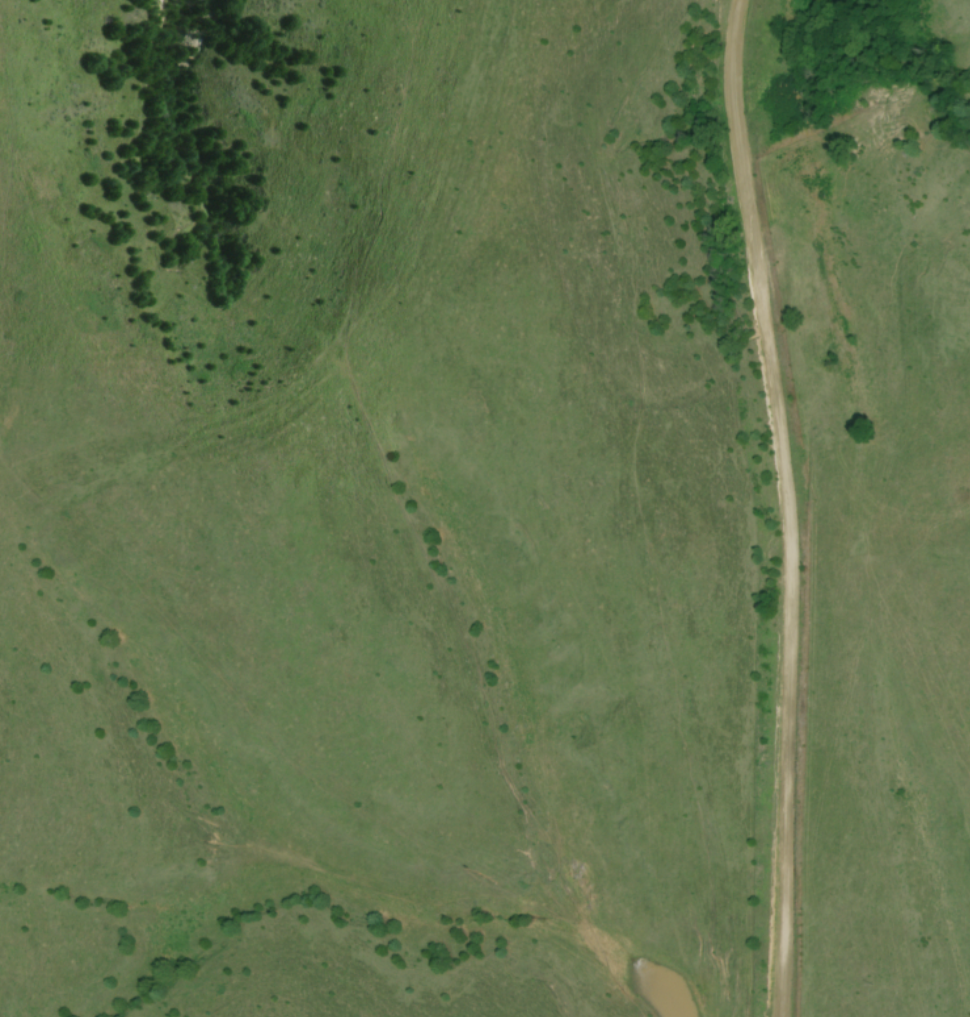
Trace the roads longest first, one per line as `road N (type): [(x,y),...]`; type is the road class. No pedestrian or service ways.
road 1 (residential): [(779,1016),(788,513),(734,133),(730,77),(739,0)]

